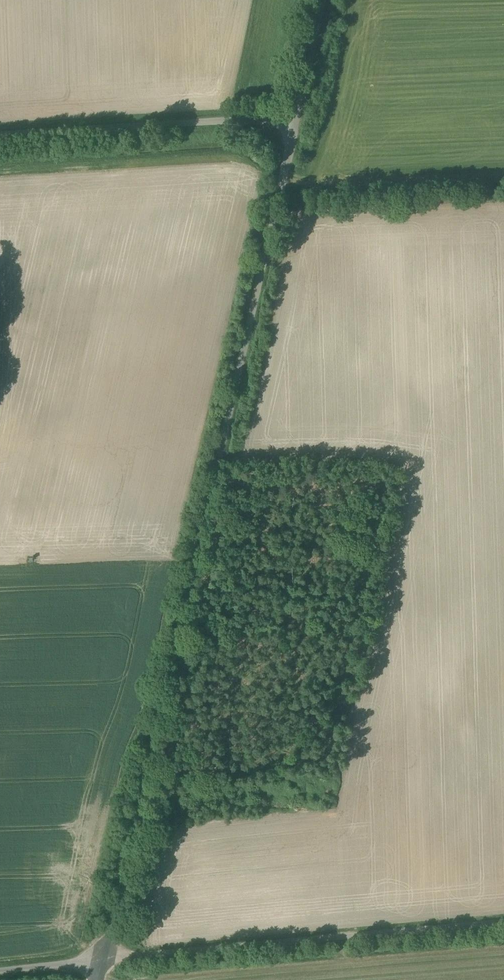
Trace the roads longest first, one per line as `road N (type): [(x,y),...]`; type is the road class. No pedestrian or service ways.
road 1 (unclassified): [(103,961),(296,120)]
road 2 (unclassified): [(103,961),(503,925)]
road 3 (unclassified): [(296,120),(0,137)]
road 4 (unclassified): [(323,0),(296,120)]

